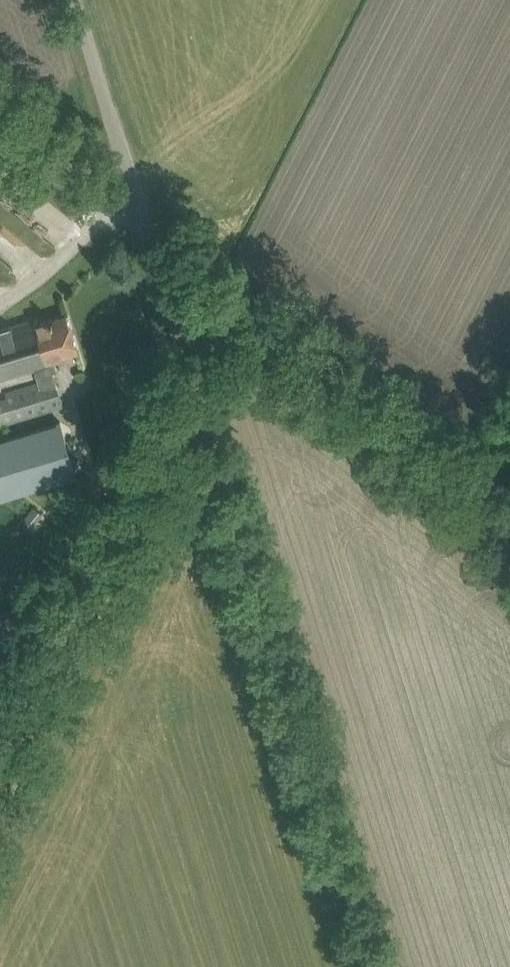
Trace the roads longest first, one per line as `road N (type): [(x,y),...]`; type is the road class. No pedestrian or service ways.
road 1 (track): [(0,105),(509,514)]
road 2 (unclassified): [(374,966),(186,368)]
road 3 (unclassified): [(0,736),(186,368)]
road 4 (unclassified): [(186,368),(72,0)]

